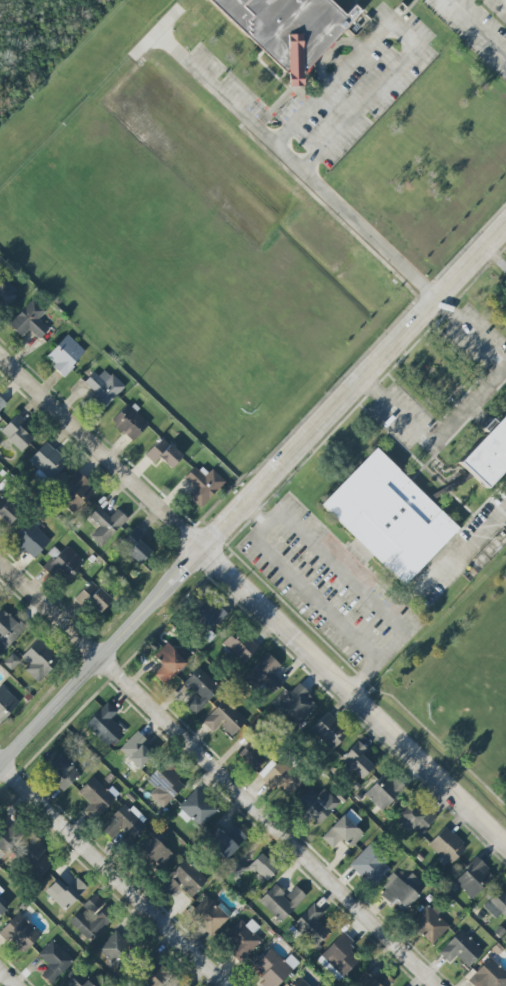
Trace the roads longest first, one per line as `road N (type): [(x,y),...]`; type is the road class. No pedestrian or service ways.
road 1 (tertiary): [(0,760),(505,223)]
road 2 (residential): [(505,843),(0,358)]
road 3 (residential): [(0,565),(205,753),(439,985)]
road 4 (residential): [(0,770),(230,985)]

